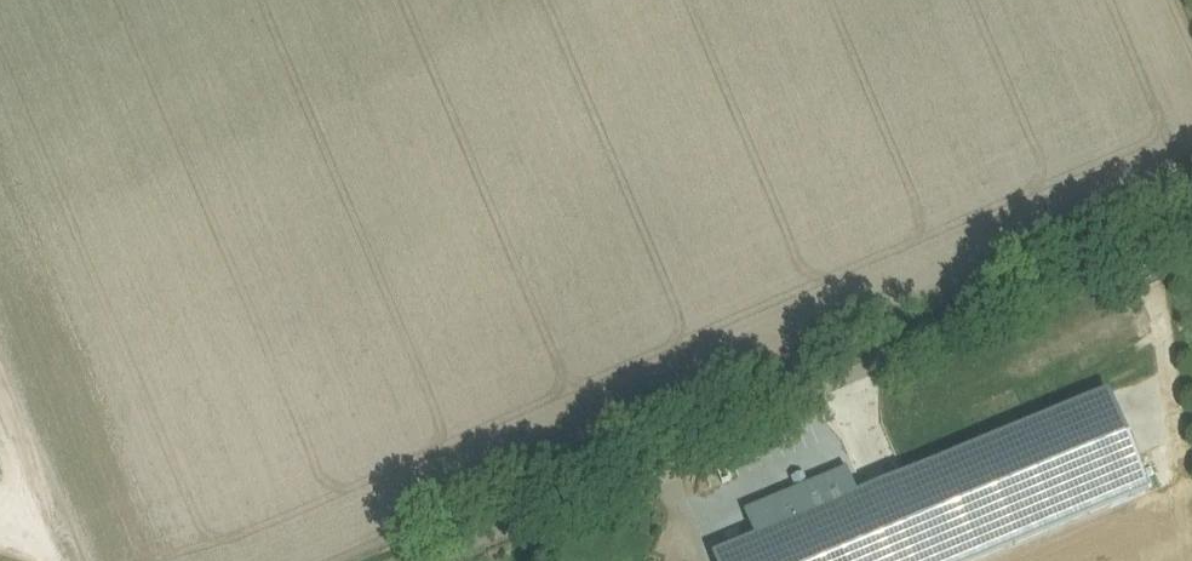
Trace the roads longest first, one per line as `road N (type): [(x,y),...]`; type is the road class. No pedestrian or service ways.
road 1 (unclassified): [(427,560),(1191,226)]

